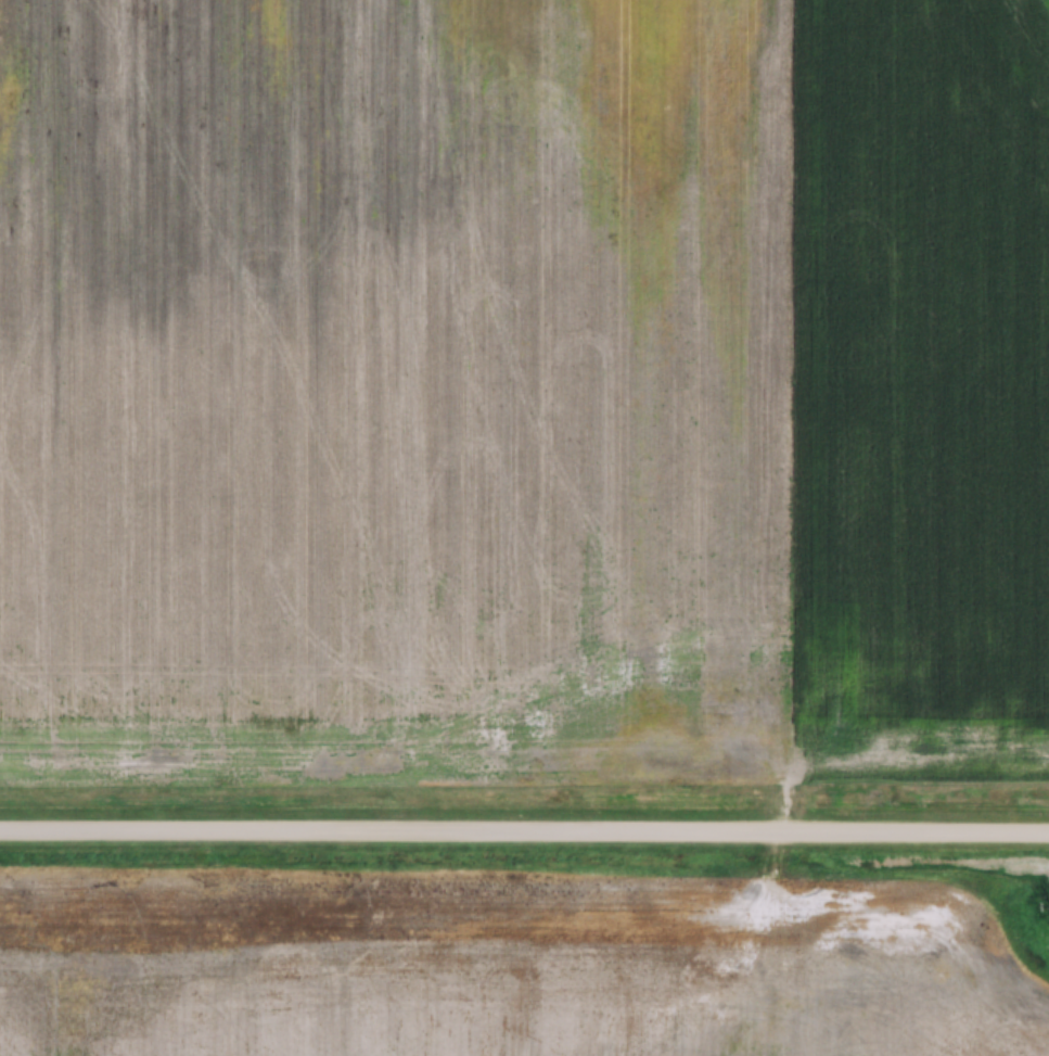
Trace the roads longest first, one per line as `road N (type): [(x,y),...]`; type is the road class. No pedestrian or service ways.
road 1 (residential): [(0,833),(1048,835)]

